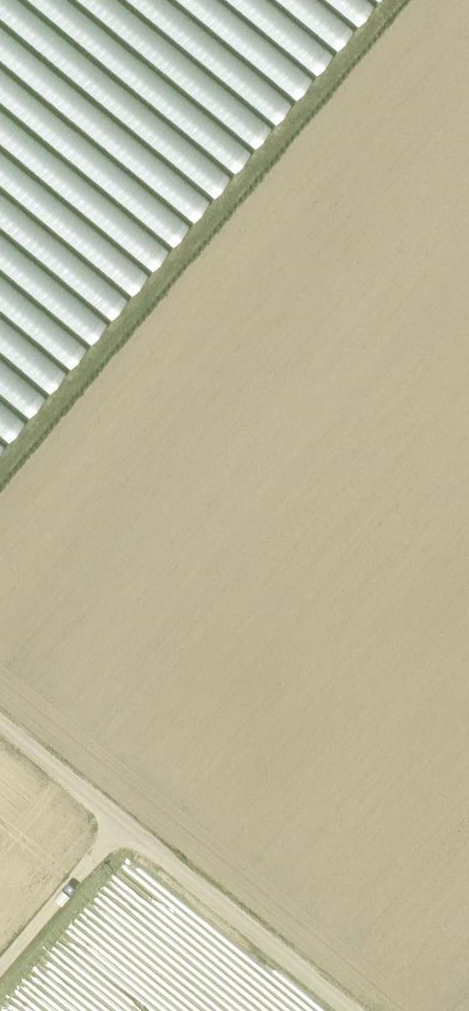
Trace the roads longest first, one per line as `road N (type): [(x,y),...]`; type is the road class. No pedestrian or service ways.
road 1 (unclassified): [(344,1010),(0,728)]
road 2 (track): [(122,830),(0,978)]

